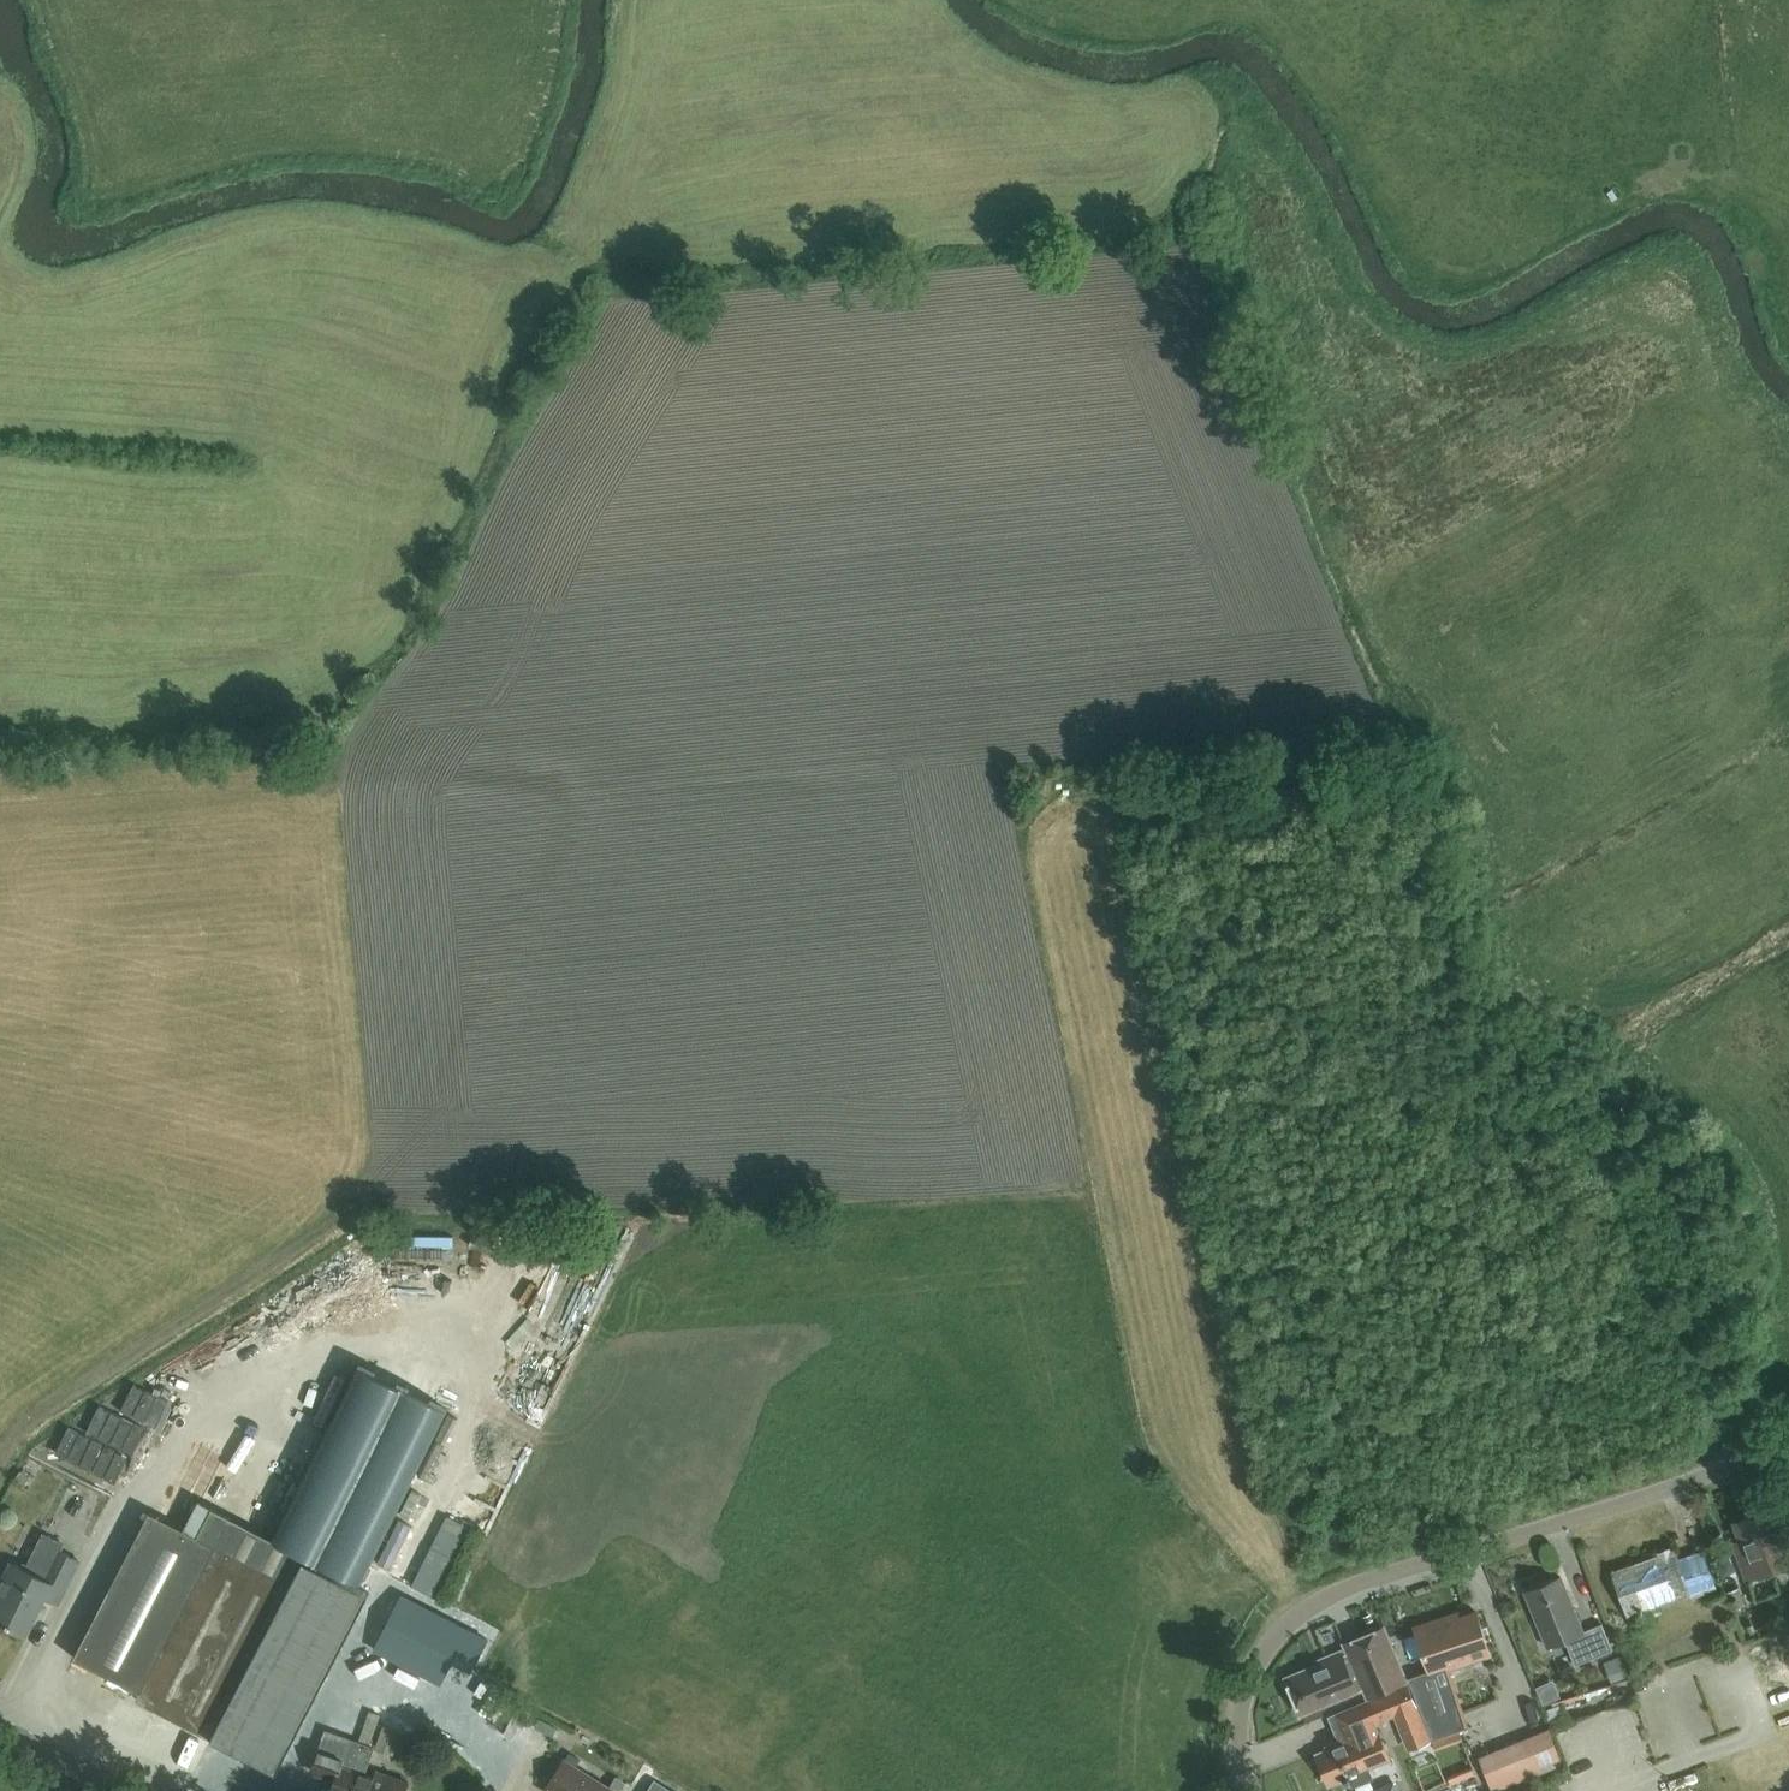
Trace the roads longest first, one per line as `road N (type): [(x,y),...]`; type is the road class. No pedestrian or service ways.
road 1 (unclassified): [(1241,1790),(1247,1681),(1285,1627),(1341,1590),(1788,1444)]
road 2 (tertiary): [(127,1790),(0,1728)]

